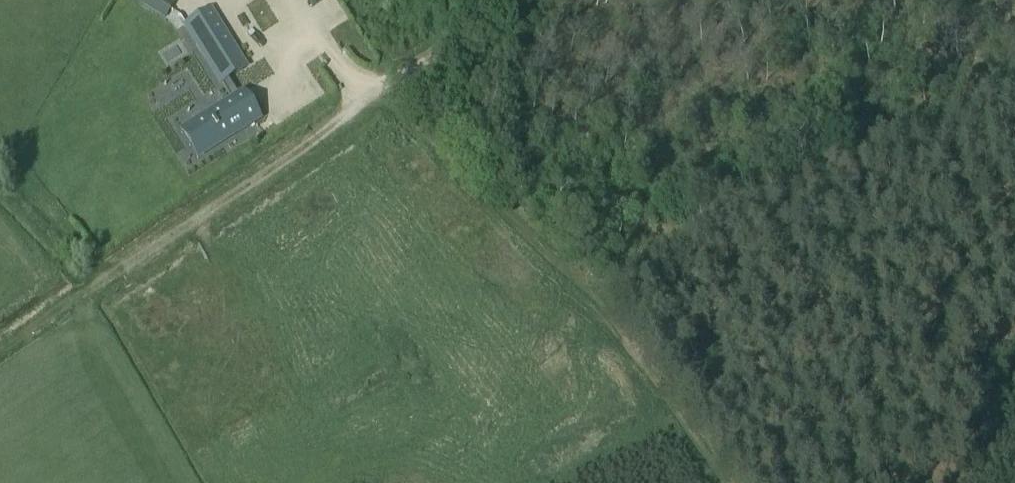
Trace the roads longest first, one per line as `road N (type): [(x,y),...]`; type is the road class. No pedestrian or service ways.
road 1 (track): [(378,93),(611,308),(733,482)]
road 2 (track): [(0,347),(329,121)]

